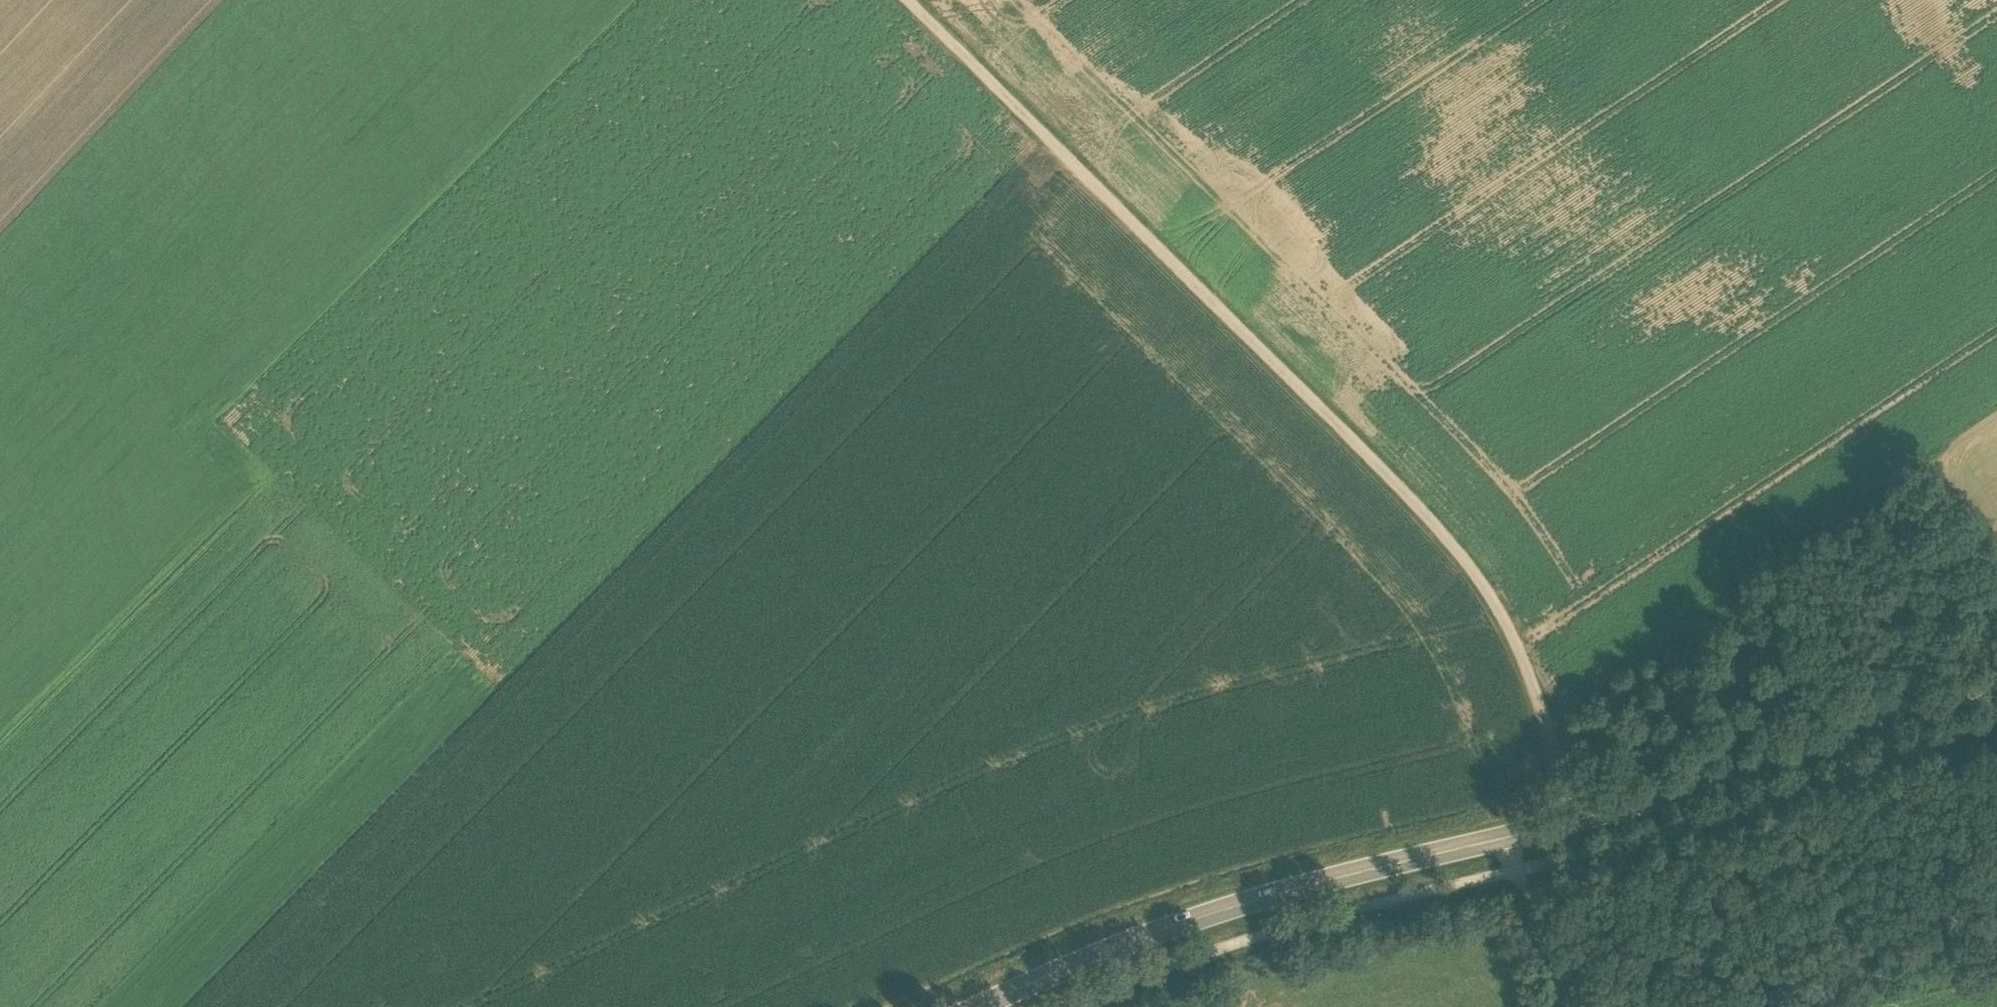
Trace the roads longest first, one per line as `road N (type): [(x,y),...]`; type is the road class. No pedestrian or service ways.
road 1 (track): [(1587,851),(1519,648),(1470,567),(900,0)]
road 2 (secondary): [(969,1006),(1198,916),(1868,728),(1996,679)]

